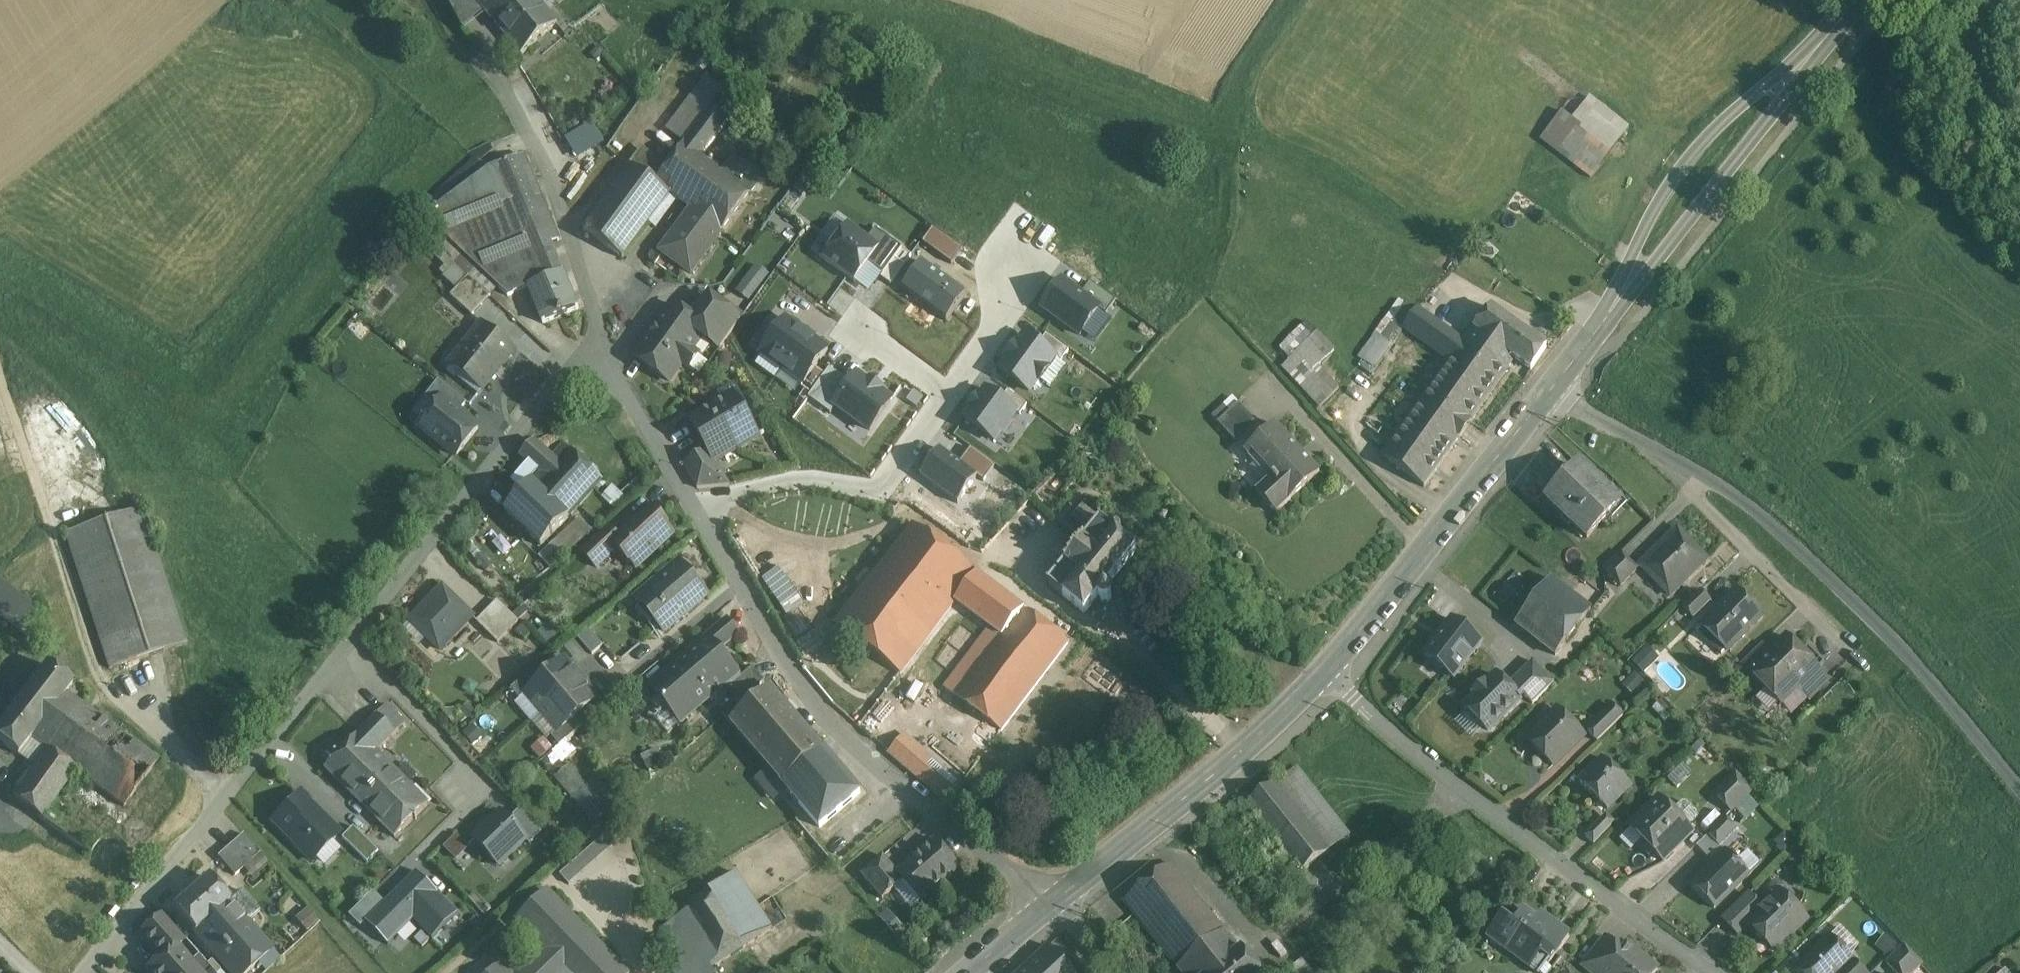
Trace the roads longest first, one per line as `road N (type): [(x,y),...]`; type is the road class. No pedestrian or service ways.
road 1 (residential): [(77,972),(547,399),(611,348)]
road 2 (residential): [(1549,390),(1727,484),(1881,630),(2019,794)]
road 3 (residential): [(1048,904),(831,719),(697,508)]
road 4 (residential): [(1716,972),(1614,905),(1324,672)]
road 5 (secondary): [(1600,325),(1862,0)]
road 6 (secondary): [(1851,0),(1693,152),(1658,203),(1600,325)]
road 7 (secondary): [(1324,672),(1248,744),(1048,904)]
road 8 (secondary): [(1549,390),(1324,672)]
road 9 (residential): [(611,348),(548,163),(497,70)]
road 10 (residential): [(697,508),(773,484),(868,490),(940,399)]
road 11 (residential): [(697,508),(611,348)]
road 12 (residential): [(940,399),(999,318),(1016,262)]
road 13 (track): [(1632,255),(1612,244),(1632,180),(1620,147)]

